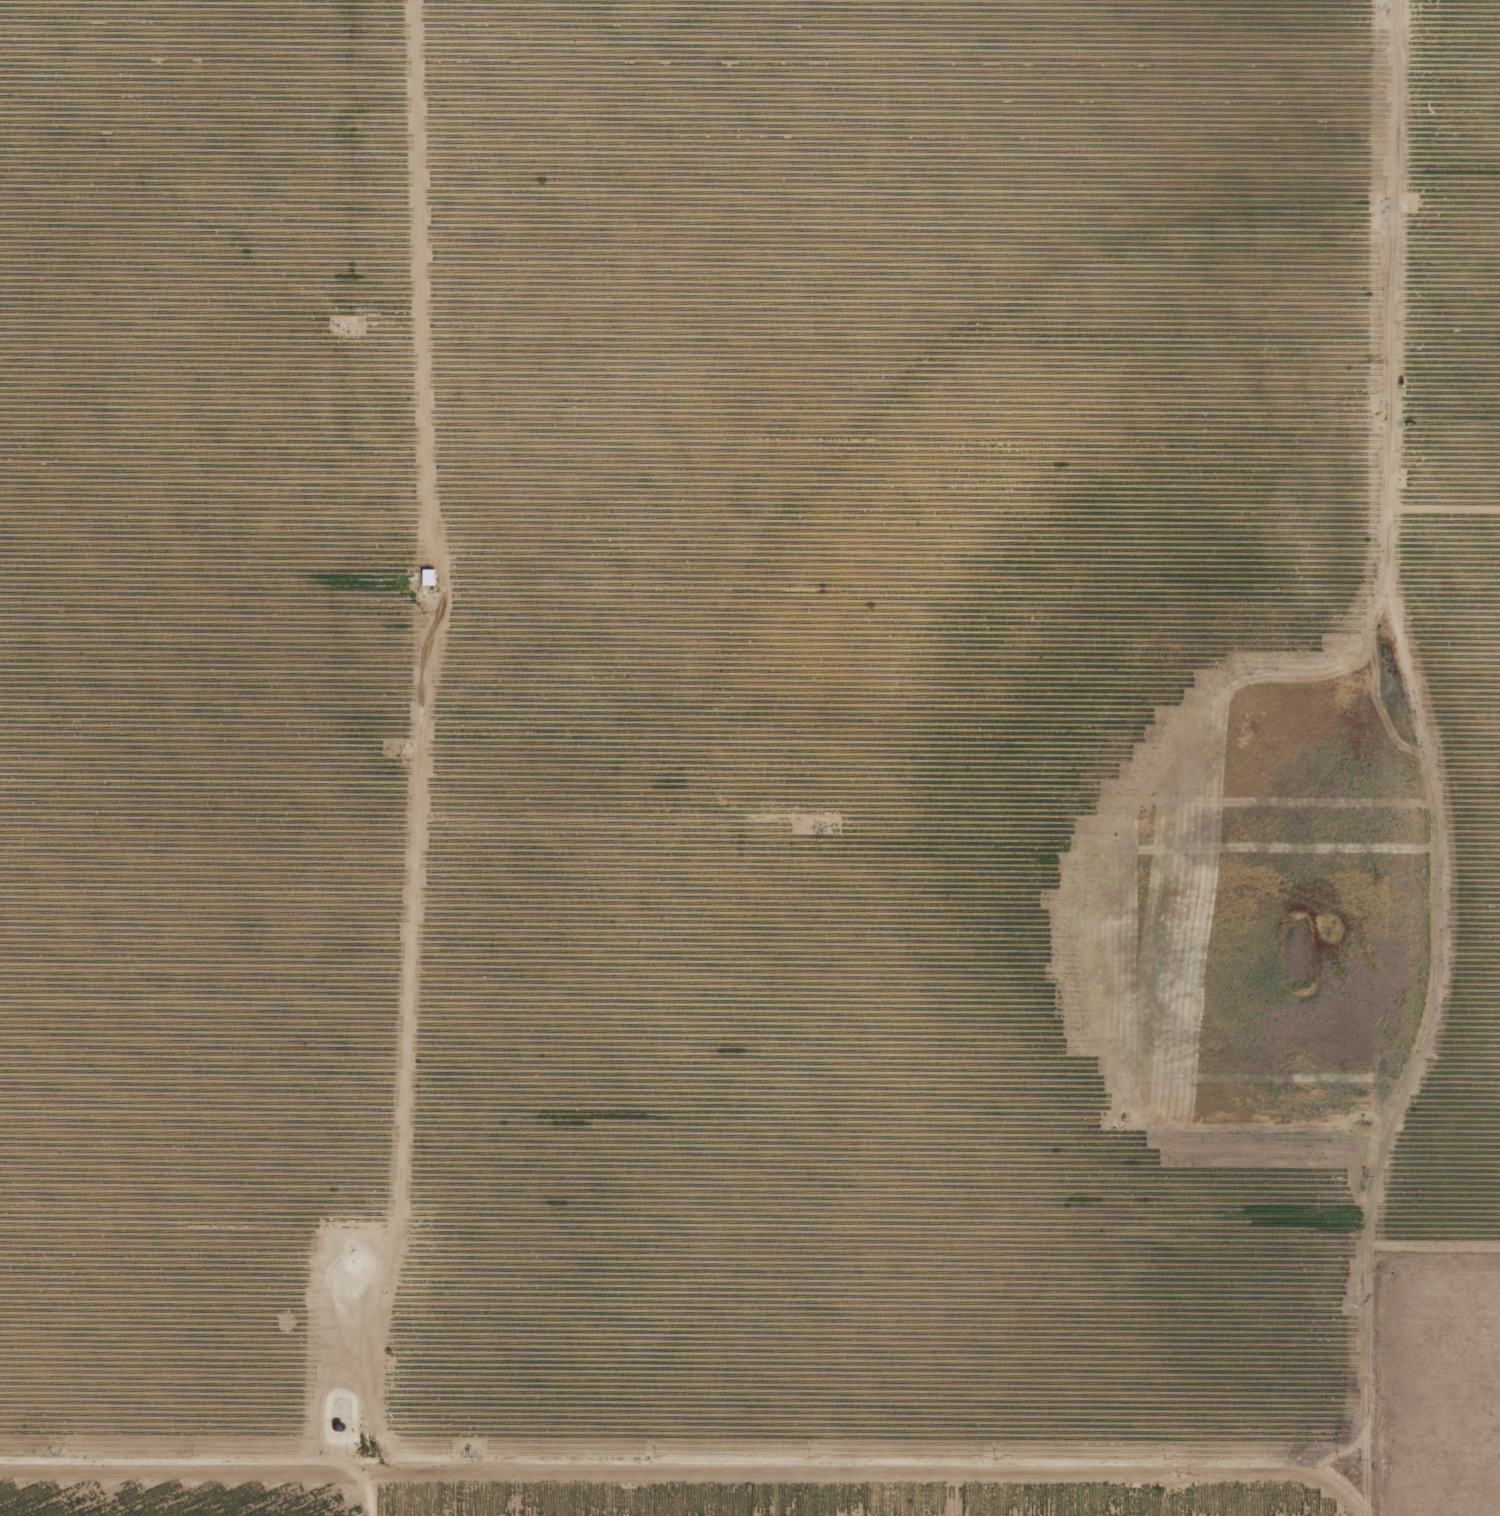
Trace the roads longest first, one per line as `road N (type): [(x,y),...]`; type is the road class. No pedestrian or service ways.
road 1 (residential): [(1346,1515),(1326,1486),(254,1454),(76,1457)]

